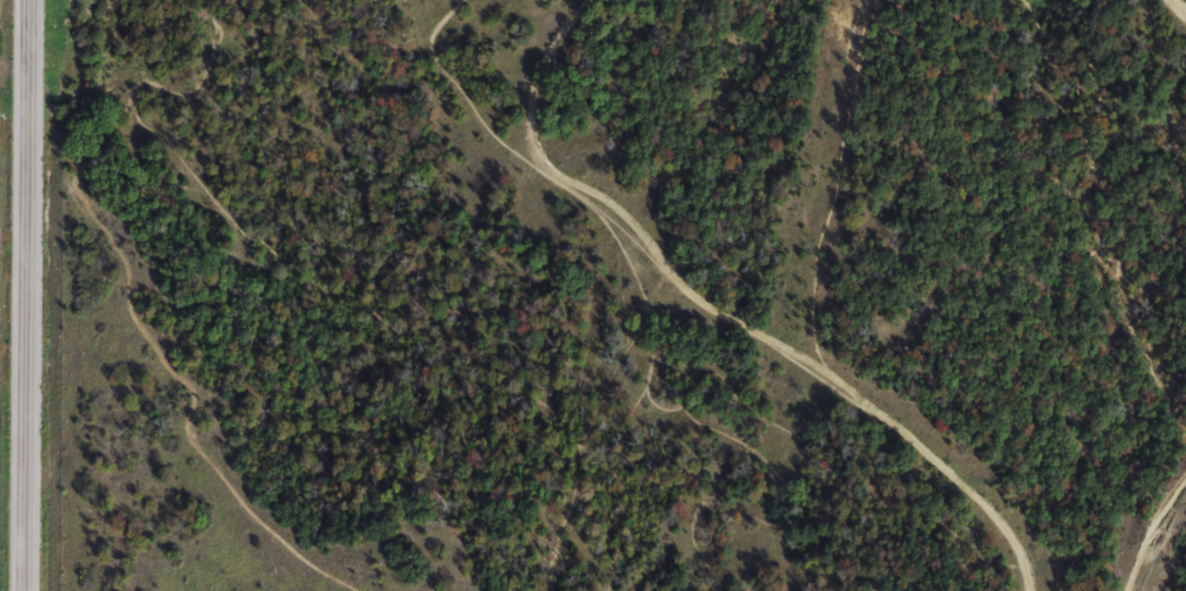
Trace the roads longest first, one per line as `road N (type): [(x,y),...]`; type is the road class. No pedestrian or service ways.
road 1 (secondary): [(28,0),(25,590)]

